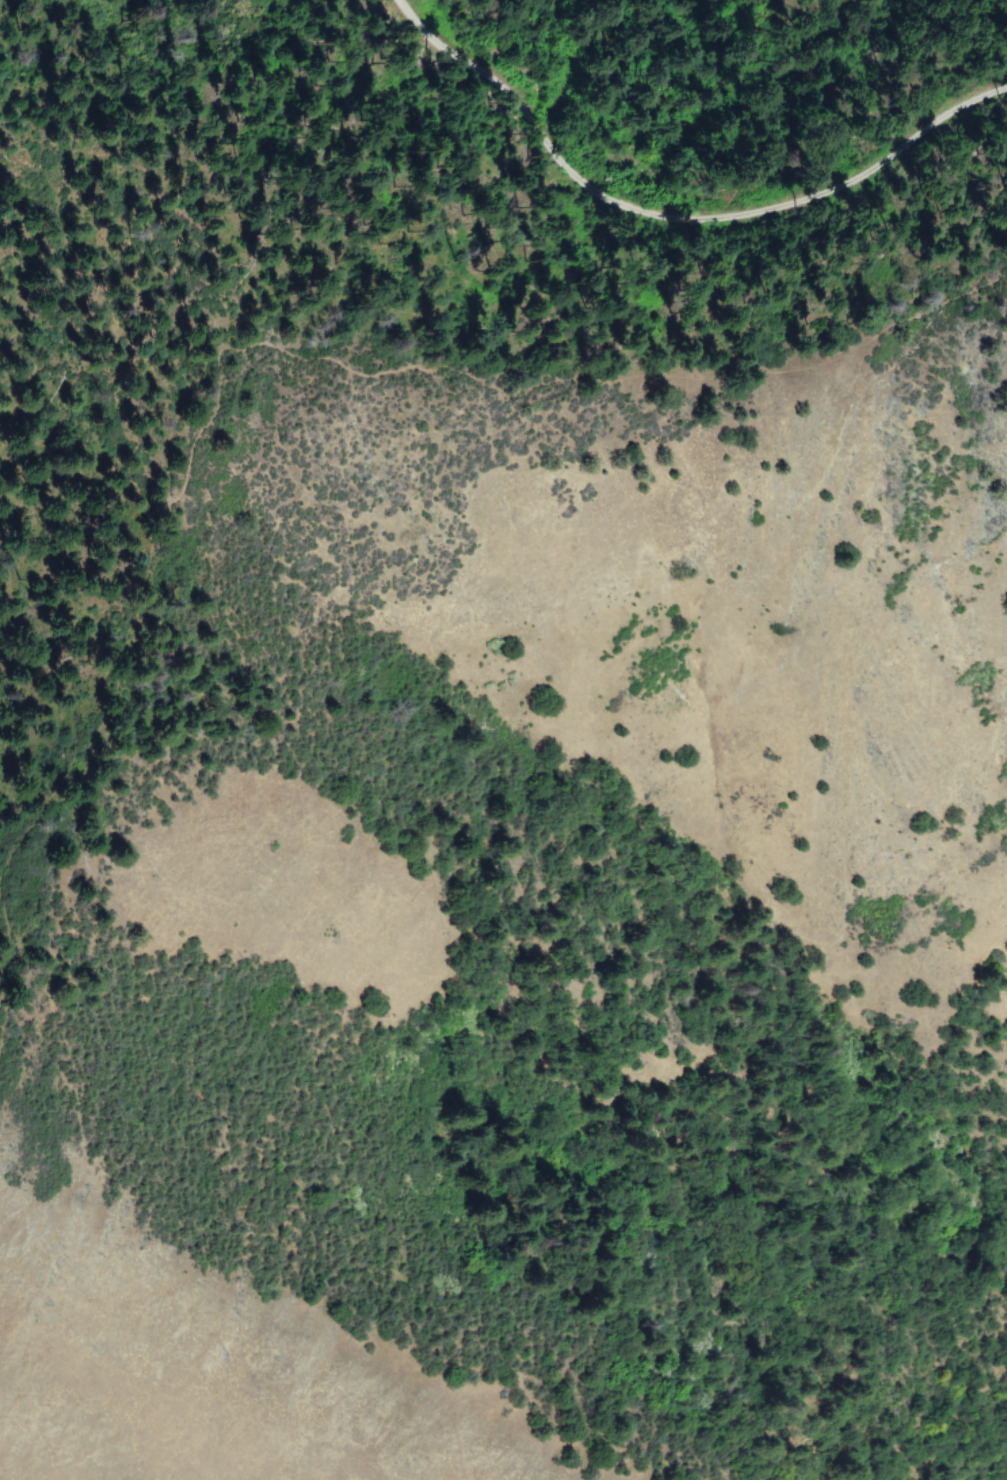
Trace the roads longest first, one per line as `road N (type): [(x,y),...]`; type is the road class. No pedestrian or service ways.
road 1 (track): [(1006,59),(735,167),(612,175),(539,136),(415,0)]

